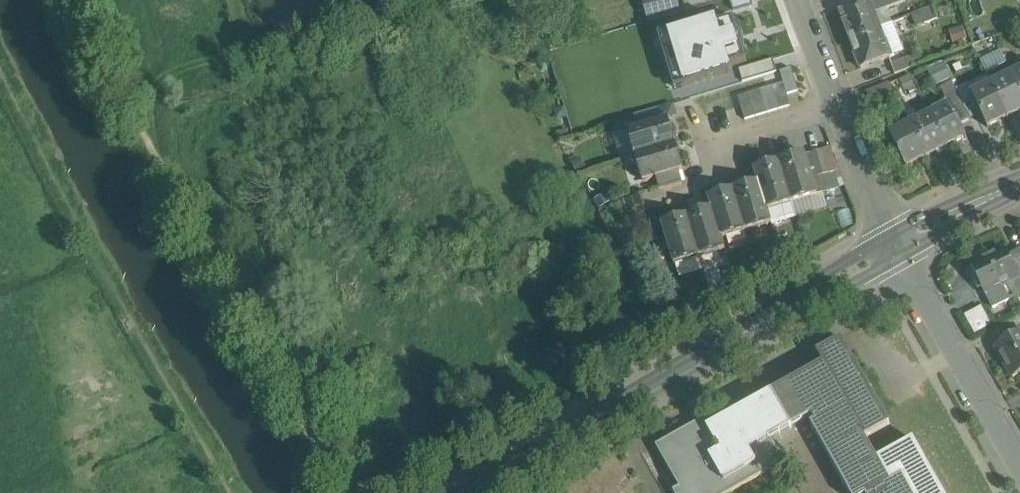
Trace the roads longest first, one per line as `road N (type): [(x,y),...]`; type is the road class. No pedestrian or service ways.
road 1 (tertiary): [(473,492),(894,243)]
road 2 (unclassified): [(894,243),(797,0)]
road 3 (residential): [(1019,469),(894,243)]
road 4 (tertiary): [(894,243),(1019,182)]

